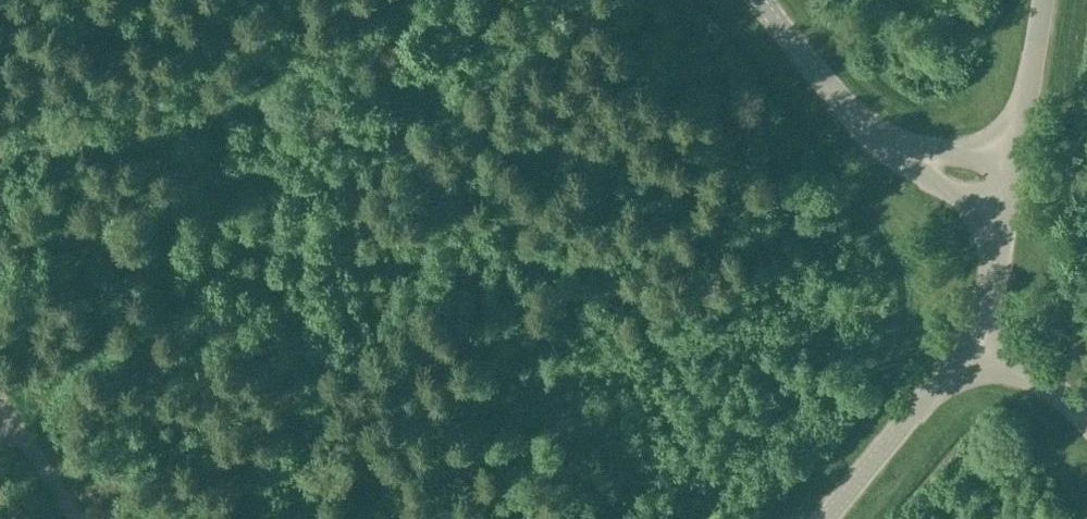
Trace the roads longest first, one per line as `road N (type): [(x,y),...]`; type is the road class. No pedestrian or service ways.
road 1 (tertiary): [(824,518),(964,339)]
road 2 (tertiary): [(912,156),(853,114),(760,0)]
road 3 (tertiary): [(1018,161),(1043,0)]
road 4 (tertiary): [(1086,421),(1054,389),(964,339)]
road 5 (track): [(81,518),(0,395)]
road 6 (tertiary): [(964,339),(991,276),(1009,204)]

